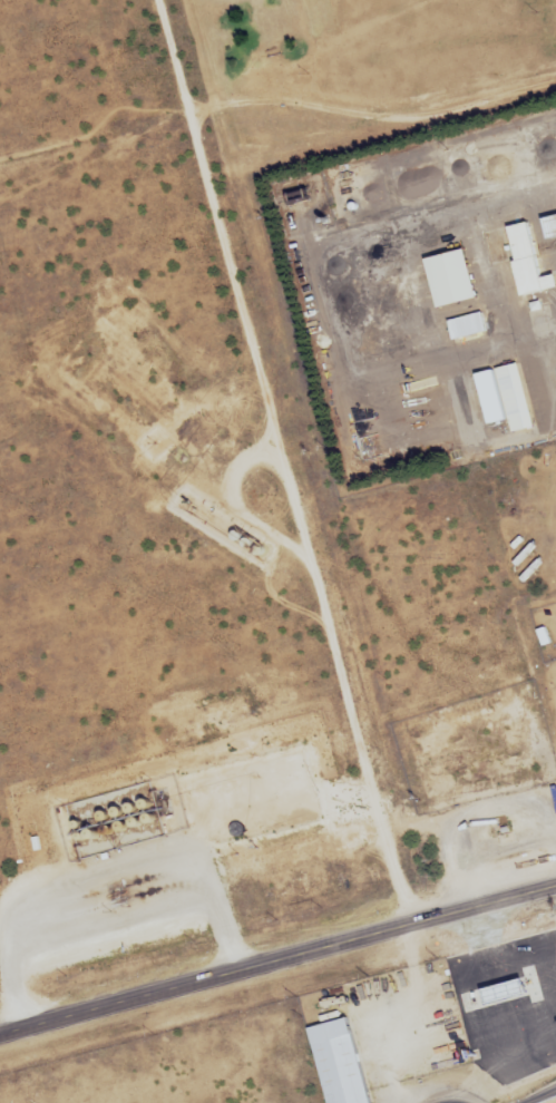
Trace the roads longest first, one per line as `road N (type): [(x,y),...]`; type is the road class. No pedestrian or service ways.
road 1 (track): [(417,924),(161,0)]
road 2 (tertiary): [(0,1035),(555,886)]

